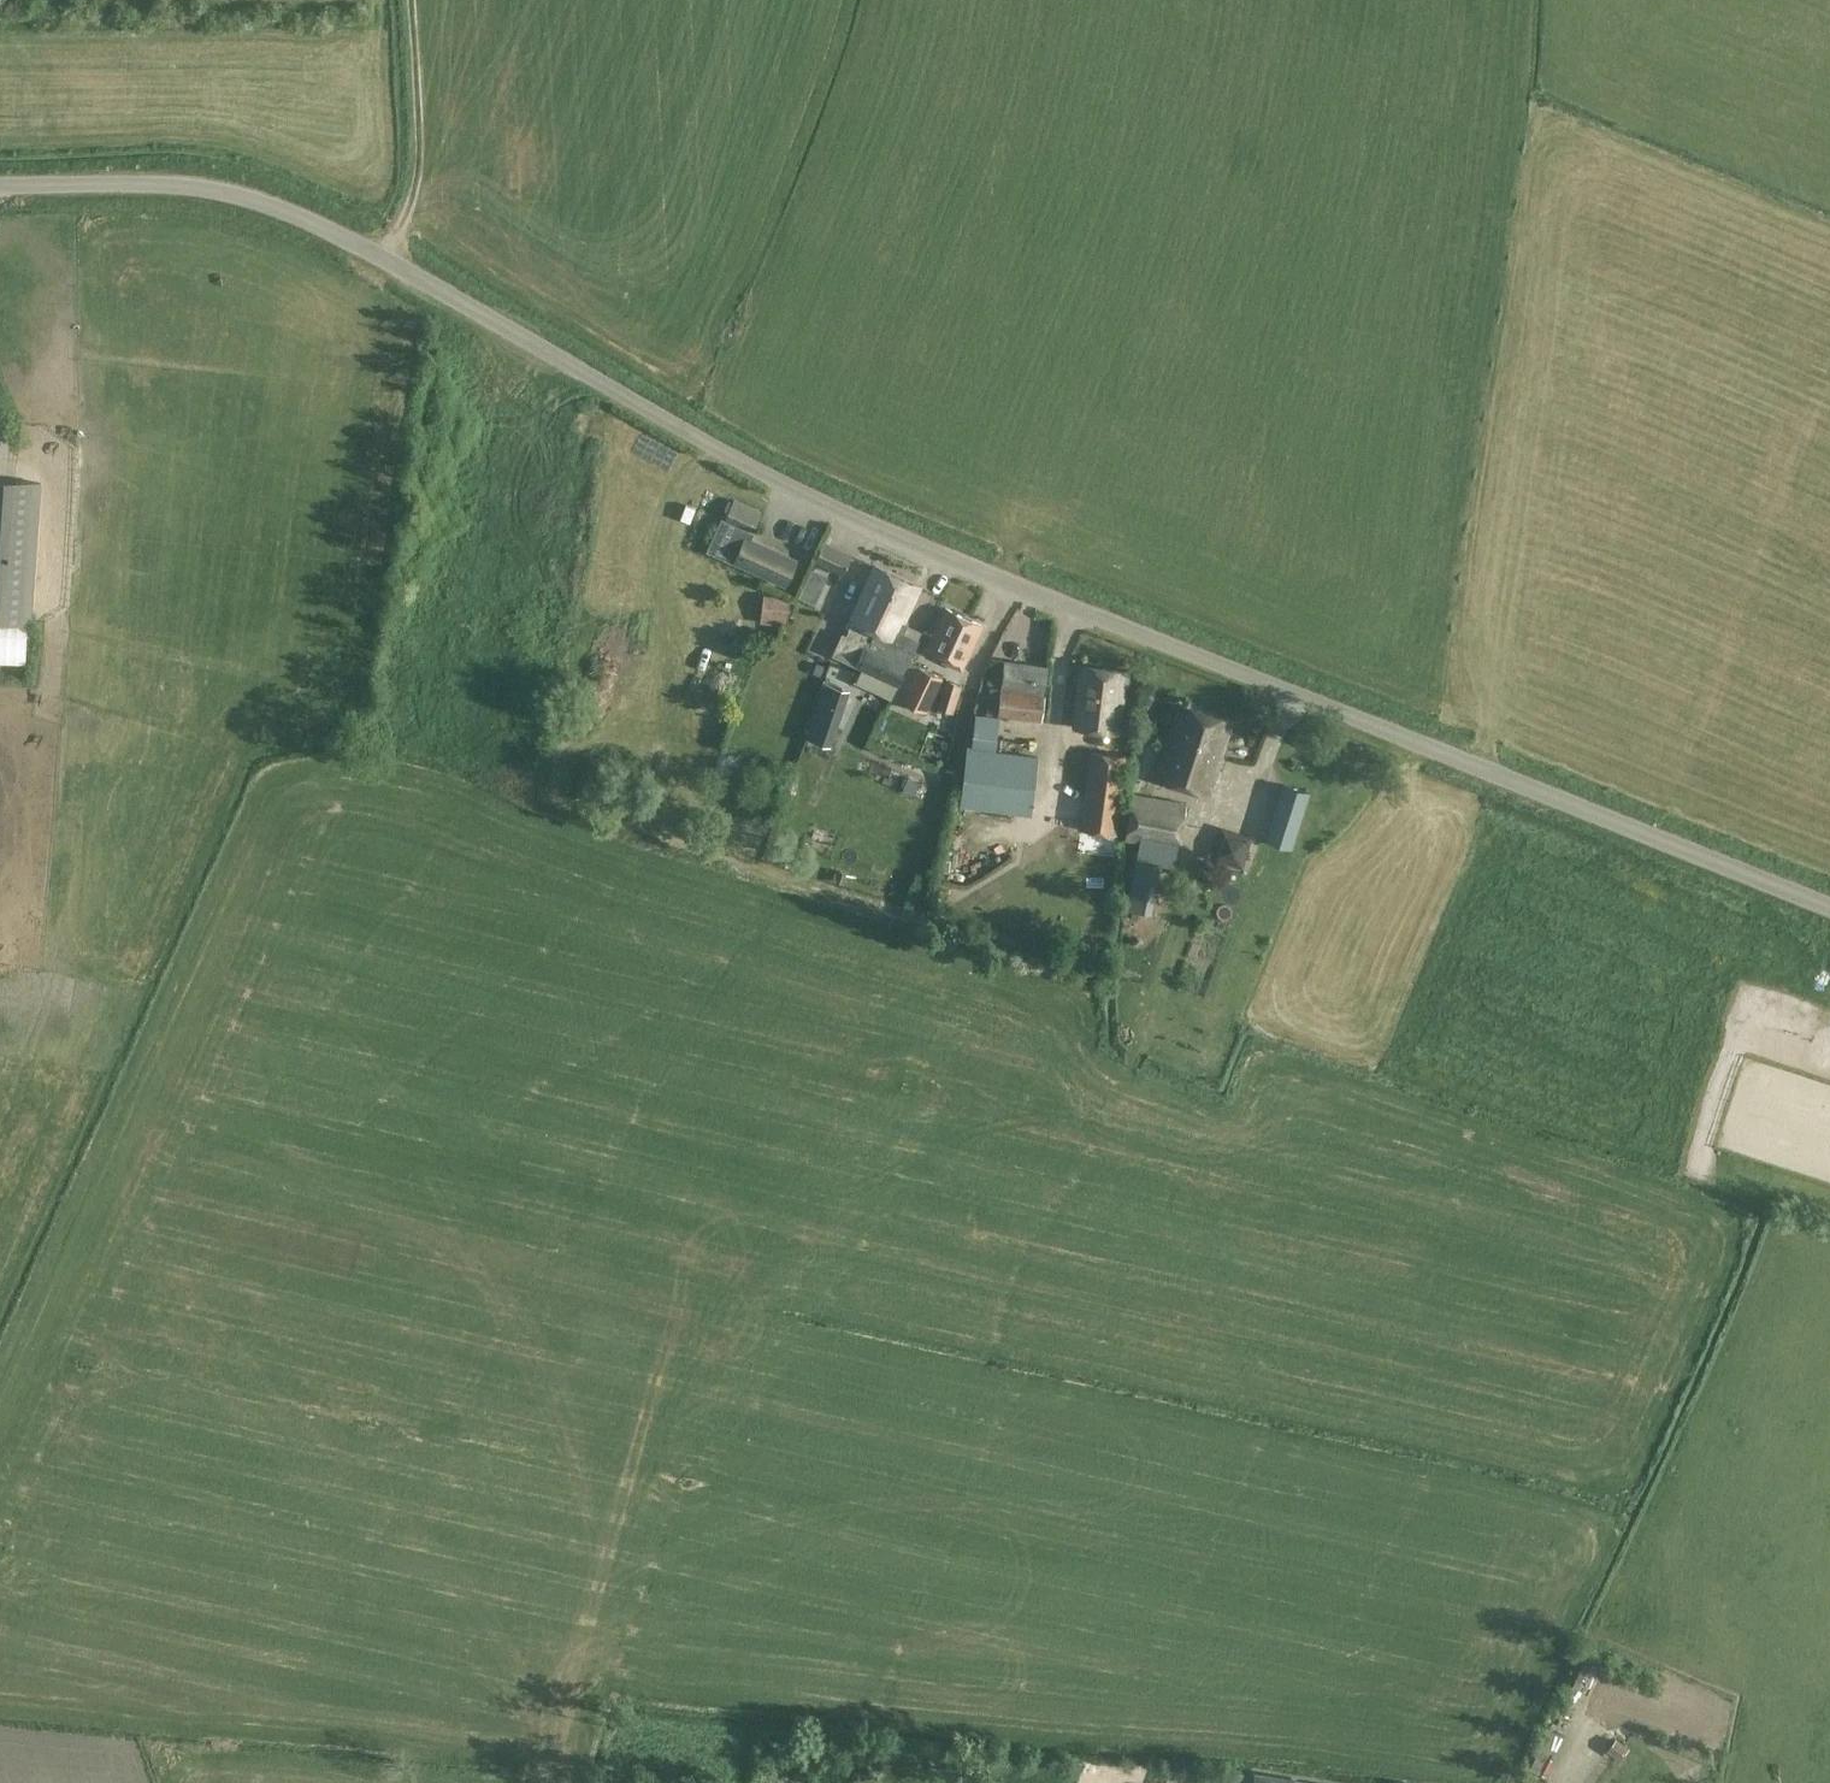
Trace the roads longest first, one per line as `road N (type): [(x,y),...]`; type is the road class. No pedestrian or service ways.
road 1 (unclassified): [(1829,909),(861,523),(749,471),(379,257),(276,213),(208,189),(0,186)]

